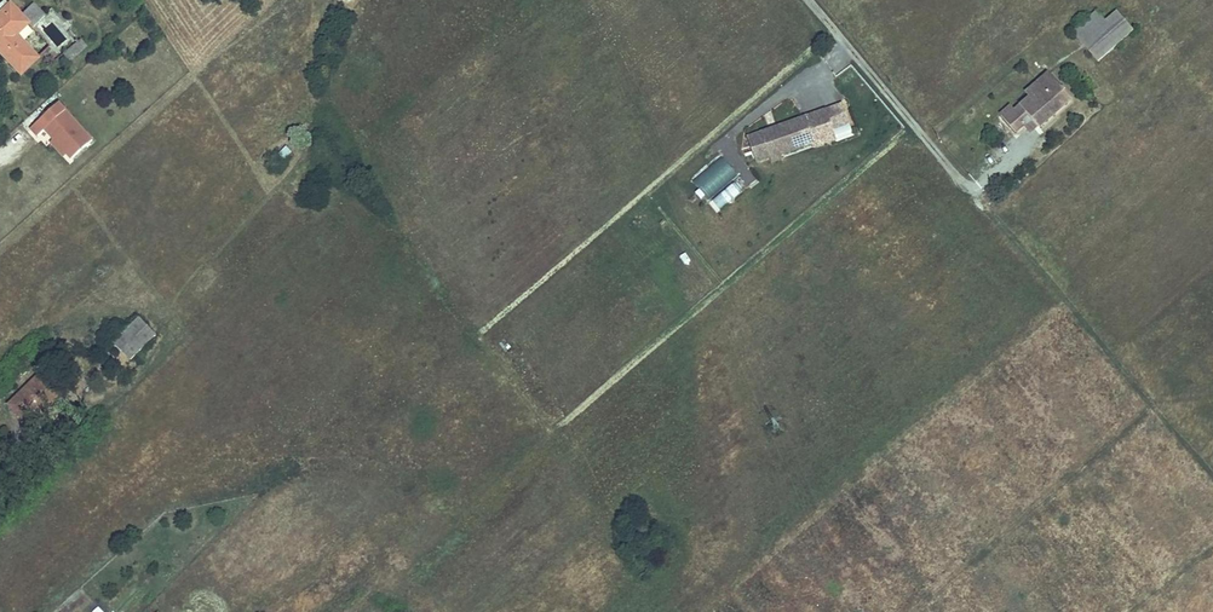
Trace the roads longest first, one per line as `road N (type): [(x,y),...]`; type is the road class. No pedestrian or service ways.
road 1 (track): [(910,611),(1146,410)]

